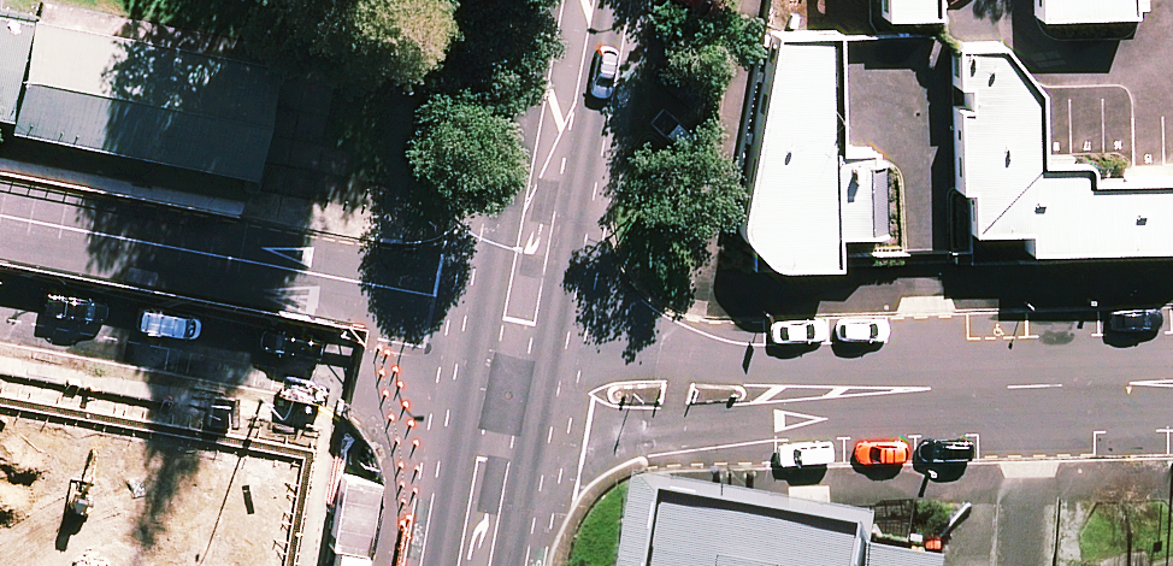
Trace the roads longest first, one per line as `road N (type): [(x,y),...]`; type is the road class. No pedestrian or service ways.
road 1 (residential): [(1172,385),(595,390),(540,381)]
road 2 (residential): [(0,275),(478,366)]
road 3 (secondary): [(609,0),(540,381)]
road 4 (secondary): [(478,366),(543,0)]
road 5 (secondary): [(440,565),(478,366)]
road 6 (secondary): [(540,381),(507,565)]

